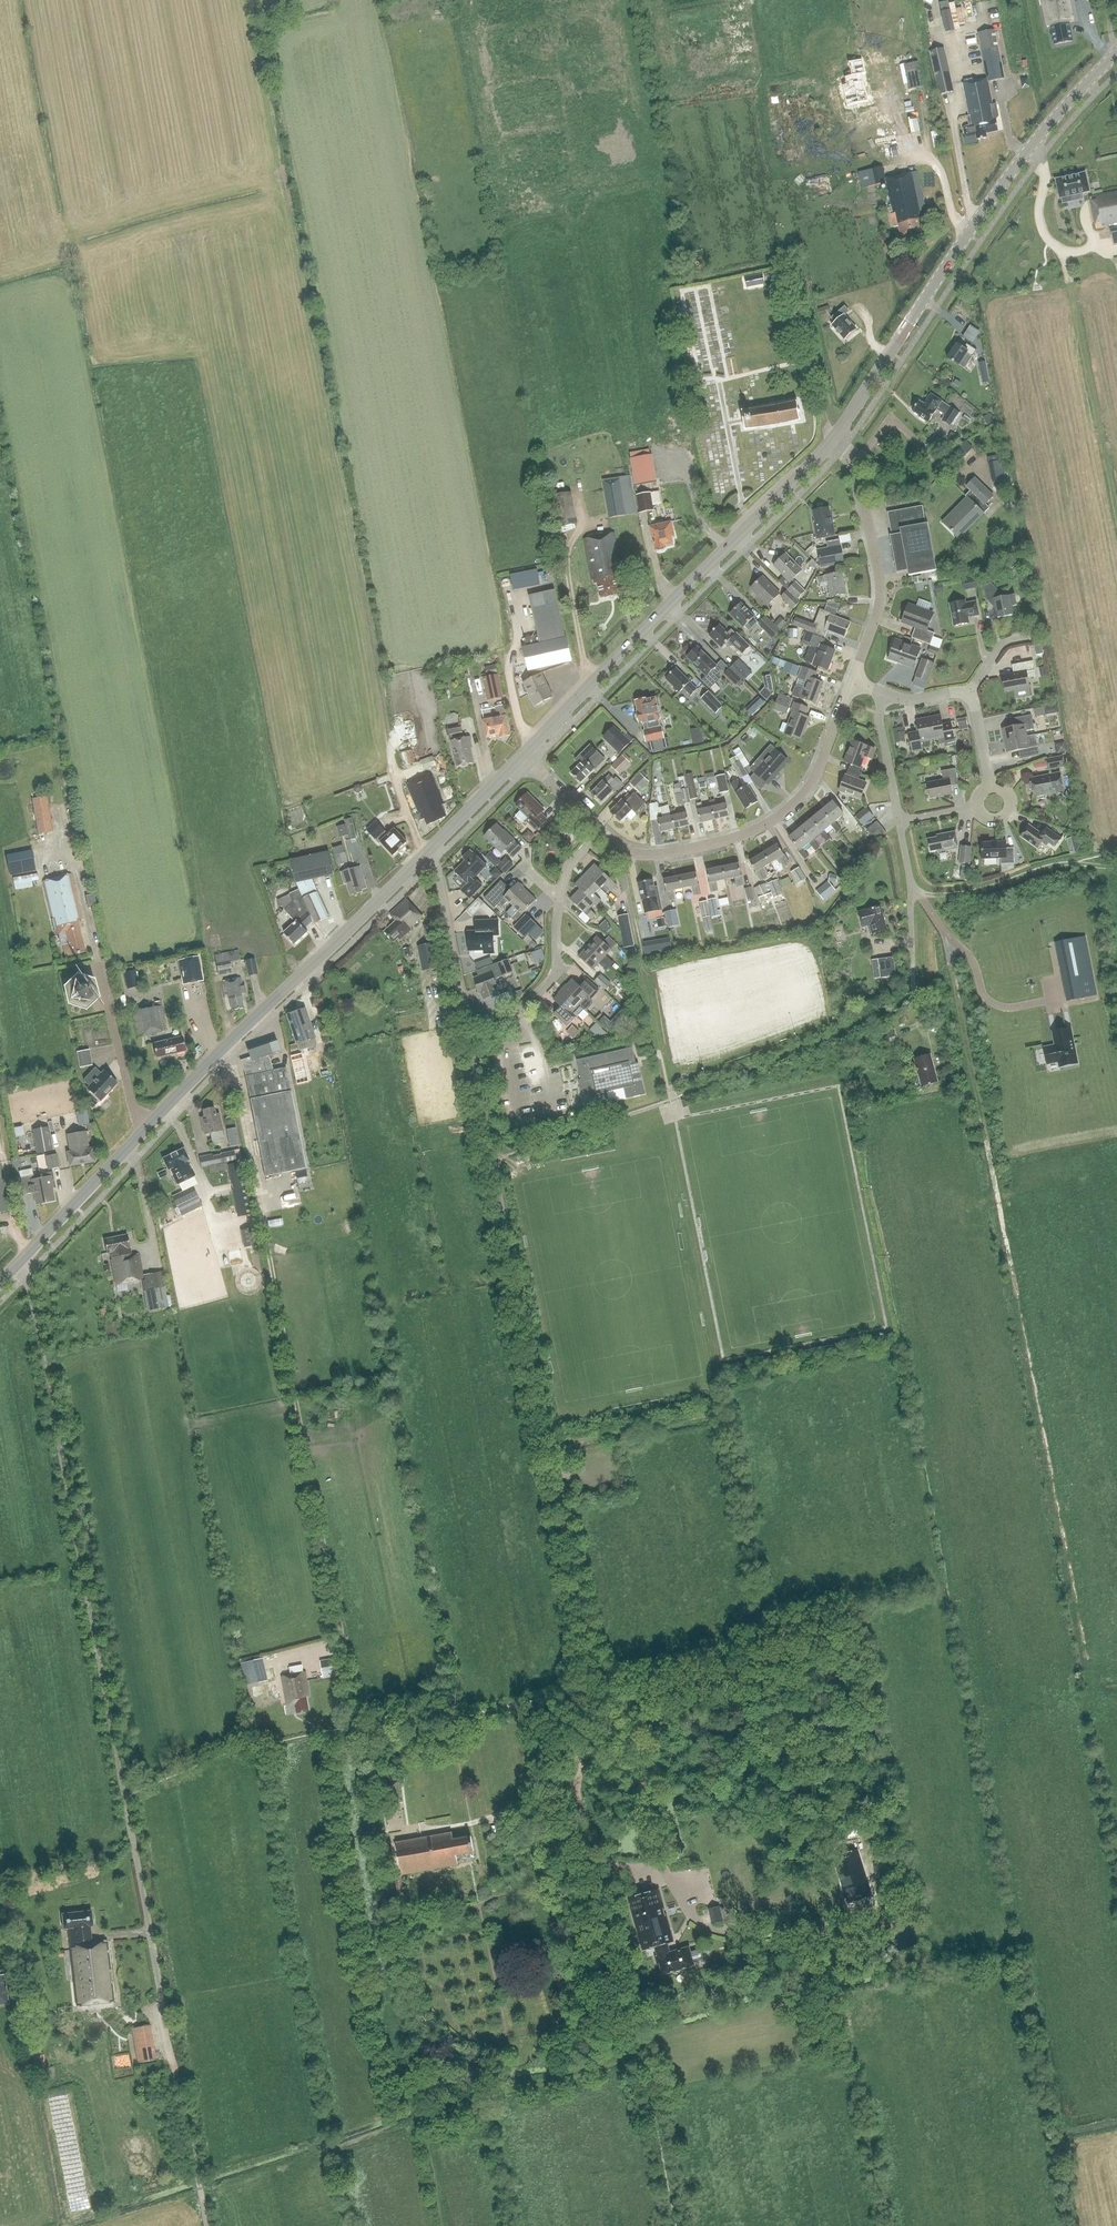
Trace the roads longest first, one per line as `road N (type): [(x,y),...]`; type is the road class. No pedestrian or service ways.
road 1 (unclassified): [(178,2084),(20,1262)]
road 2 (track): [(228,1043),(340,1622),(338,1639),(278,1669)]
road 3 (tertiary): [(20,1262),(228,1043),(427,852)]
road 4 (track): [(595,1689),(496,1164)]
road 5 (tertiary): [(834,438),(1023,158),(1116,53)]
road 6 (tertiary): [(522,755),(834,438)]
road 7 (residential): [(852,682),(804,792),(752,833),(641,856),(599,832)]
road 8 (residential): [(852,682),(878,582),(858,461),(843,447)]
road 9 (residential): [(462,1007),(512,1015),(551,981),(558,897)]
road 10 (residential): [(911,1006),(912,897),(900,822)]
road 11 (track): [(496,1164),(462,1007)]
road 12 (track): [(912,897),(958,899),(1066,861)]
road 13 (unclassified): [(462,1007),(427,852)]
road 14 (track): [(205,2225),(178,2084)]
road 15 (tertiary): [(427,852),(522,755)]
road 16 (residential): [(900,822),(879,728),(885,694)]

